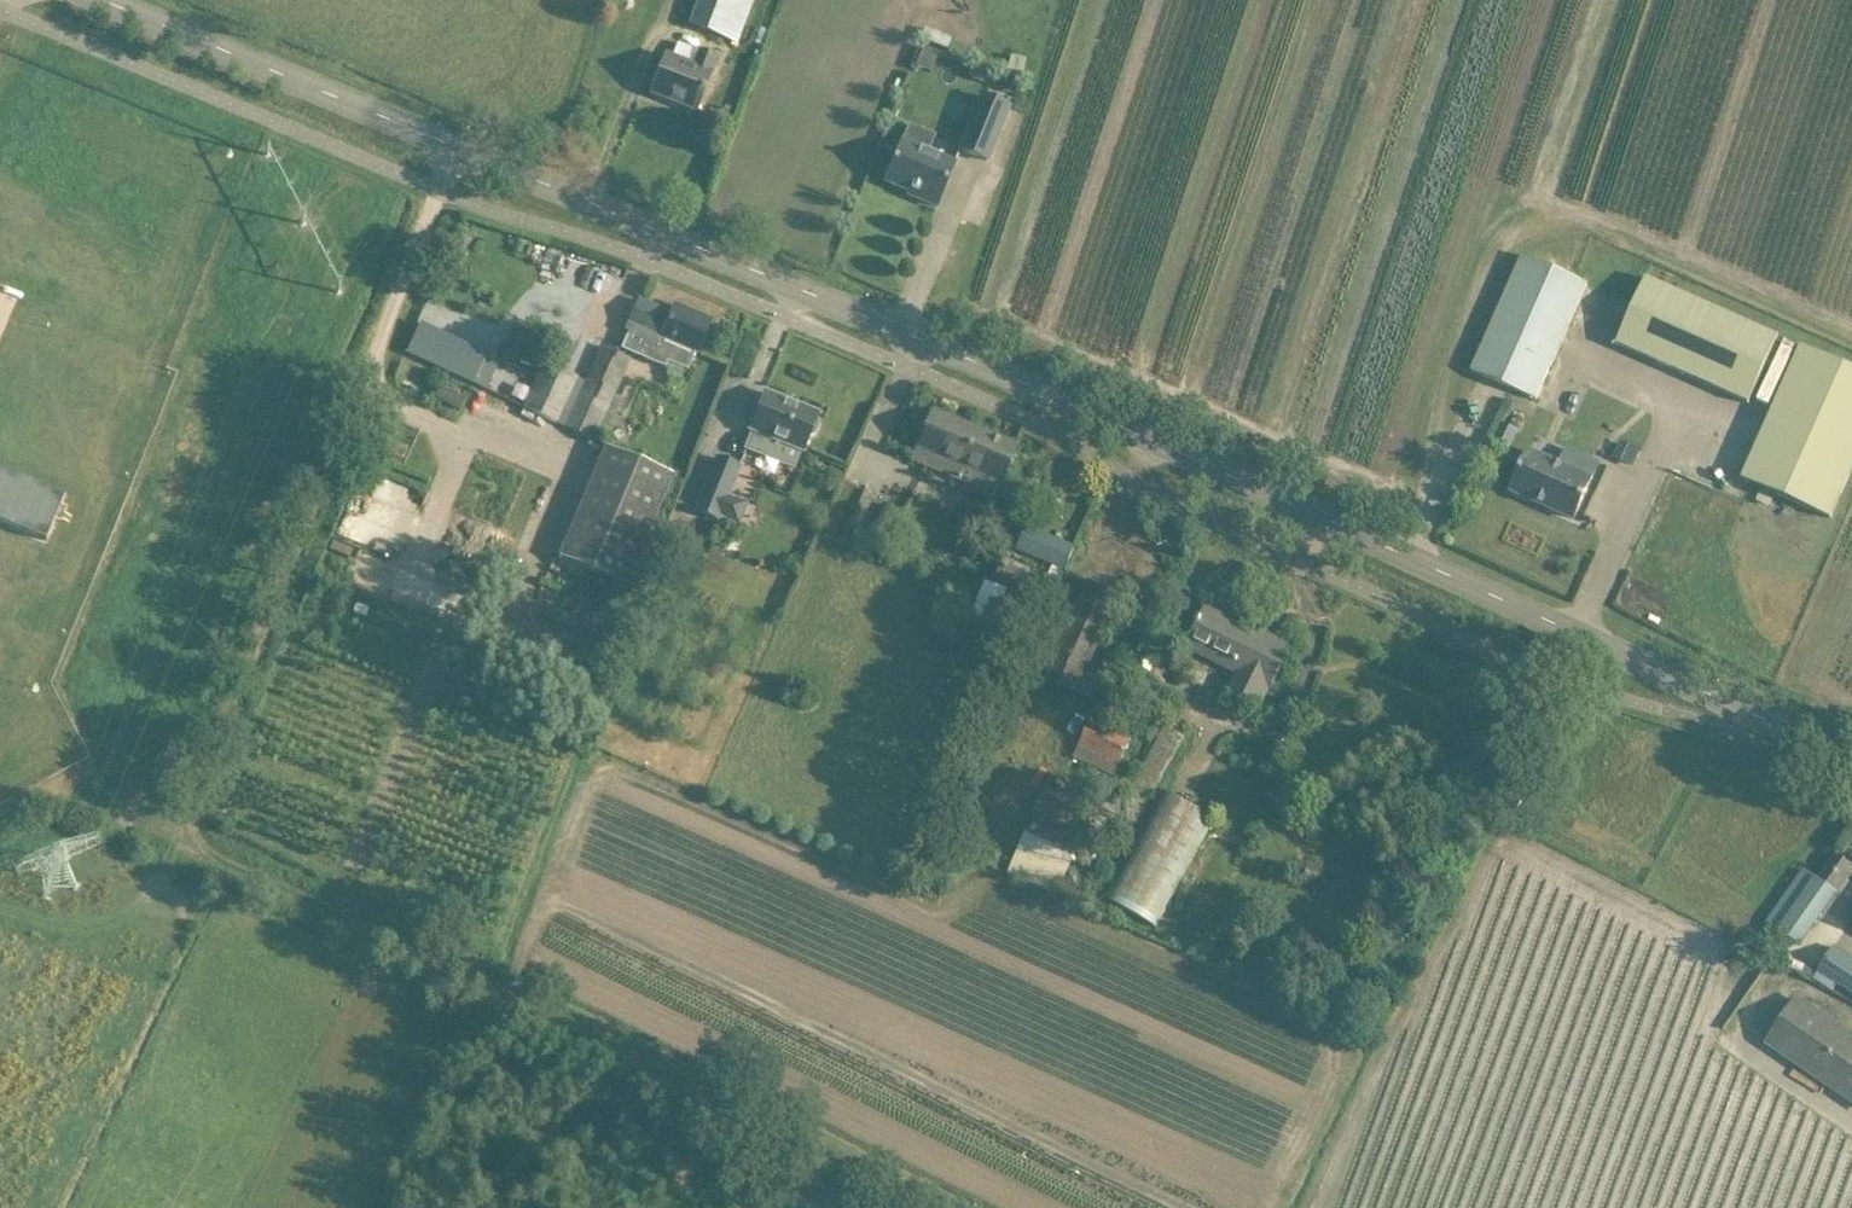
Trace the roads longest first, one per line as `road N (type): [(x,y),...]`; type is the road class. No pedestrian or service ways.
road 1 (tertiary): [(1851,767),(491,157),(98,0)]

